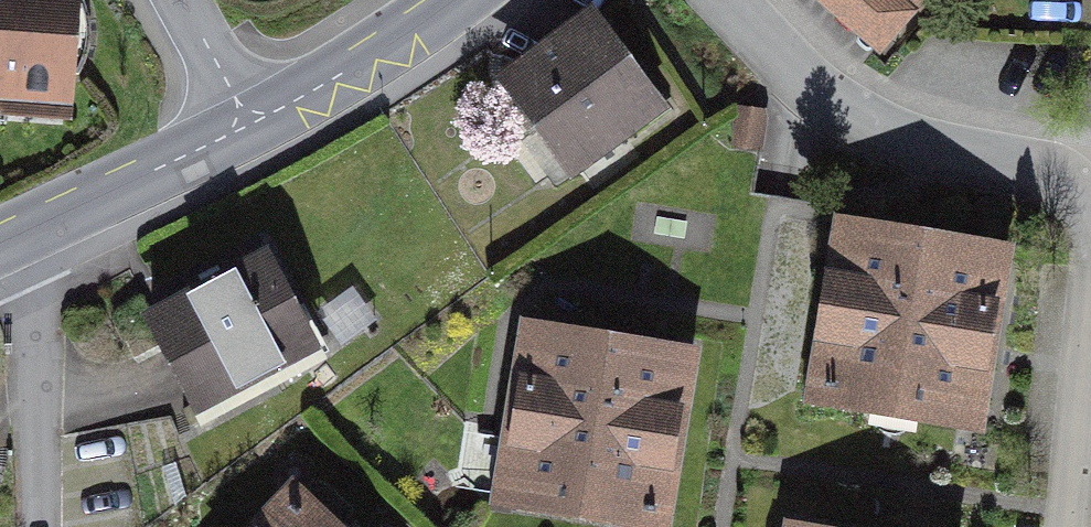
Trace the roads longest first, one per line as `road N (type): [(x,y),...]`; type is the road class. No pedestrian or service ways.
road 1 (residential): [(732,0),(826,102),(921,154),(1090,171)]
road 2 (residential): [(250,128),(0,248)]
road 3 (residential): [(0,257),(34,331),(28,526)]
road 4 (residential): [(452,0),(250,128)]
road 5 (residential): [(1090,300),(1069,526)]
road 6 (residential): [(250,128),(182,0)]

